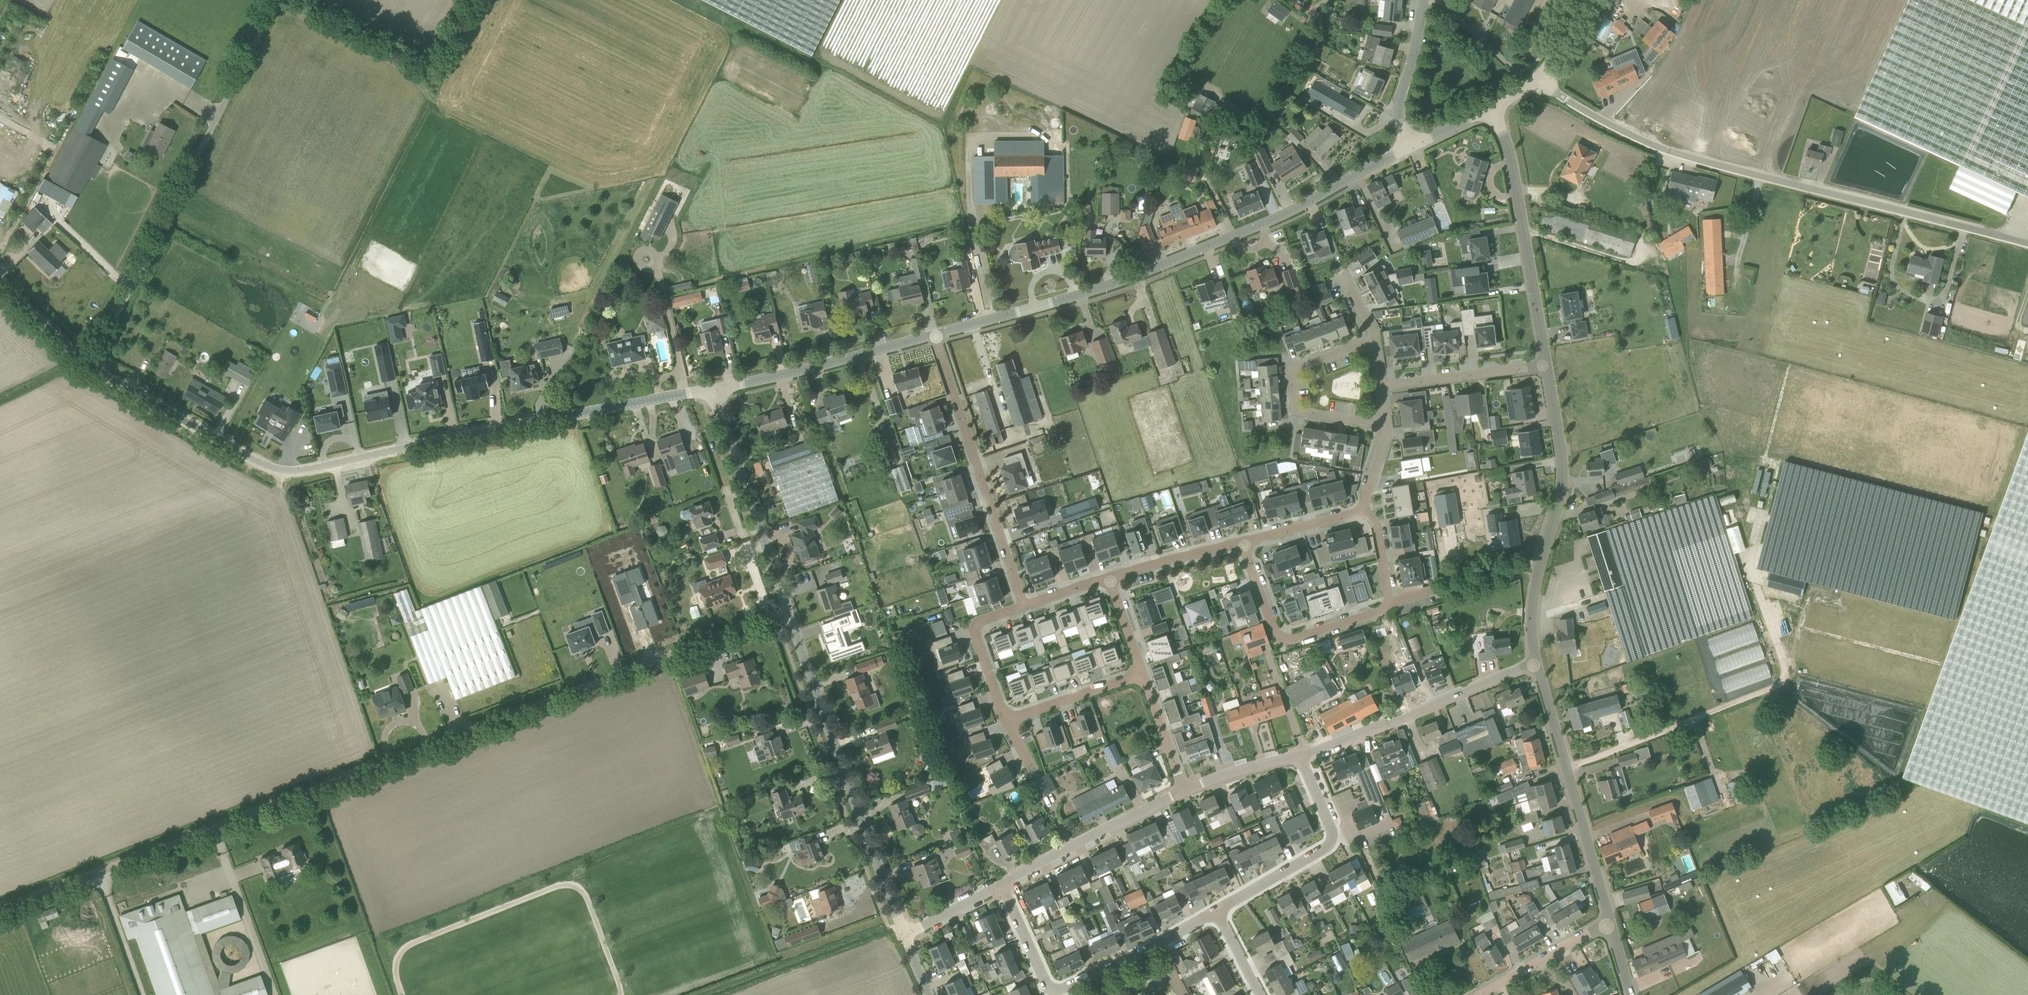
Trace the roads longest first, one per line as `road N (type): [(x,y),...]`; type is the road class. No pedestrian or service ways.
road 1 (unclassified): [(0,903),(784,609)]
road 2 (unclassified): [(2027,250),(1627,137),(1561,96),(1538,69)]
road 3 (tertiary): [(933,337),(1160,265),(1404,150)]
road 4 (tertiary): [(276,469),(715,387)]
road 5 (unclassified): [(92,363),(278,0)]
road 6 (tertiary): [(903,933),(784,609)]
road 7 (residential): [(1568,766),(1787,681),(1758,588)]
road 8 (residential): [(1244,545),(1272,624),(1303,636),(1397,608),(1369,511)]
road 9 (unclassified): [(1541,663),(1532,595),(1564,491),(1566,459),(1550,365)]
road 10 (residential): [(1217,911),(1050,990),(1001,883)]
road 11 (residential): [(933,337),(1026,606)]
road 12 (unclassified): [(1550,365),(1490,105)]
road 13 (residential): [(1298,752),(1541,663)]
road 14 (residential): [(1217,911),(1332,844),(1333,828),(1298,752)]
road 15 (tertiary): [(784,609),(715,387)]
road 16 (tertiary): [(715,387),(933,337)]
road 17 (residential): [(1376,347),(1293,372),(1295,413),(1384,427)]
road 18 (tertiary): [(276,469),(92,363)]
road 19 (residential): [(1001,883),(1182,788)]
road 20 (residential): [(1383,390),(1550,365)]
road 21 (unclassified): [(1606,924),(1568,766)]
road 22 (residential): [(1008,724),(973,625),(1026,606)]
road 23 (tertiary): [(1404,150),(1398,77),(1422,0)]
road 24 (residential): [(1479,994),(1606,924)]
road 25 (residential): [(1140,676),(1008,724)]
road 26 (residential): [(1244,545),(1111,580)]
road 27 (residential): [(1369,511),(1244,545)]
road 28 (tertiary): [(92,363),(0,279)]
road 29 (residential): [(1182,788),(1298,752)]

